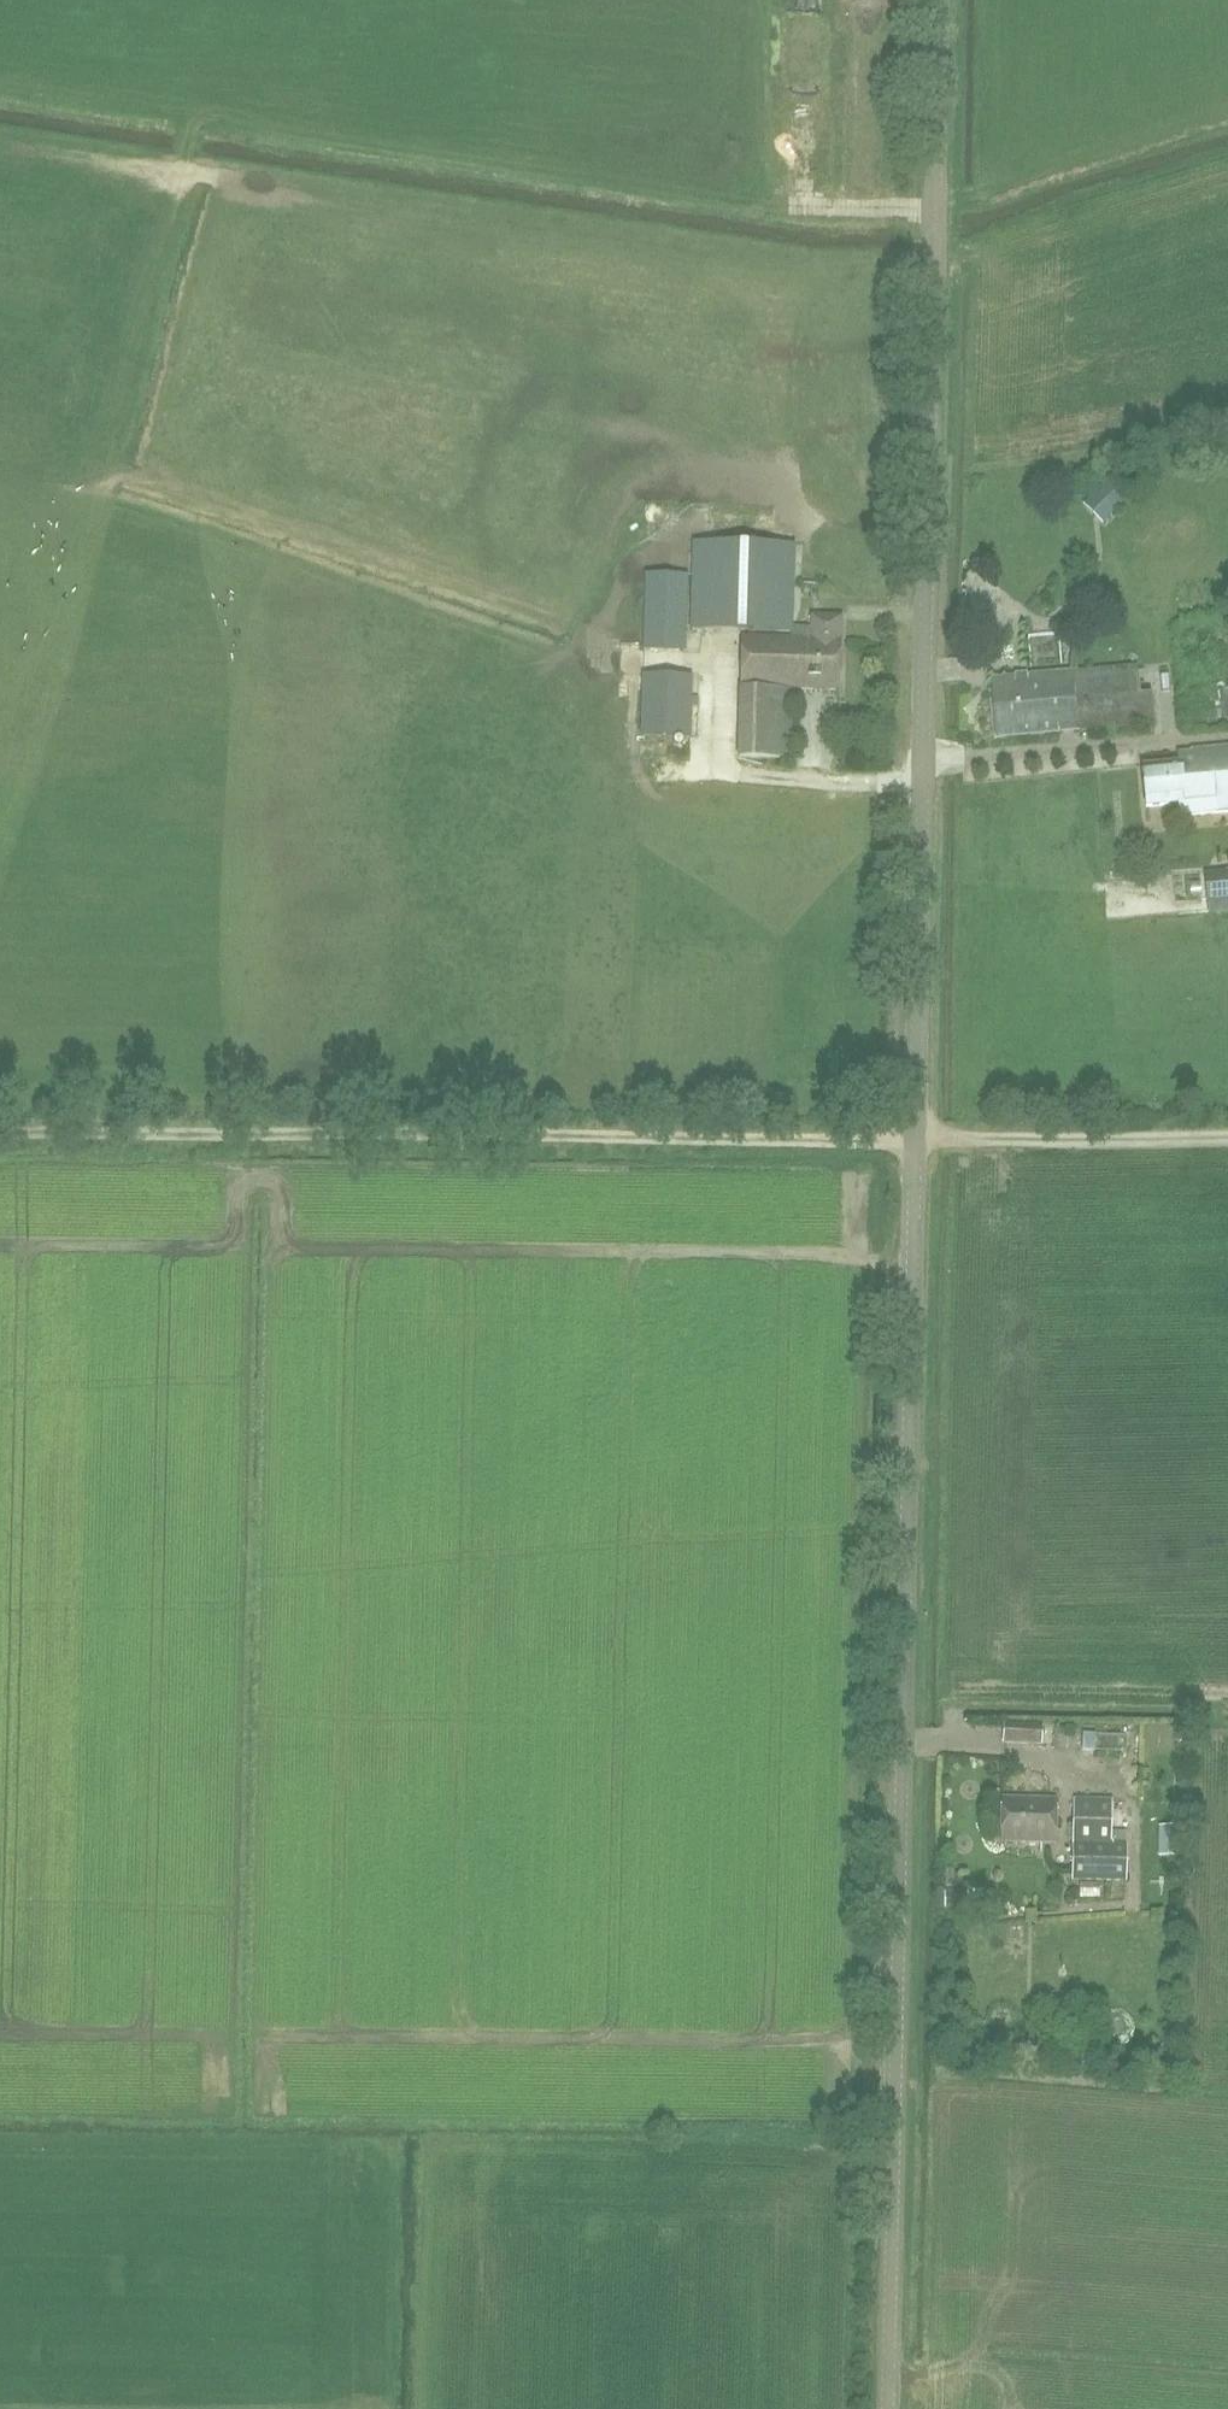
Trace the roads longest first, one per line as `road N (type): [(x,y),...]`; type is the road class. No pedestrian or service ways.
road 1 (unclassified): [(885,2408),(936,0)]
road 2 (track): [(914,1134),(0,1129)]

